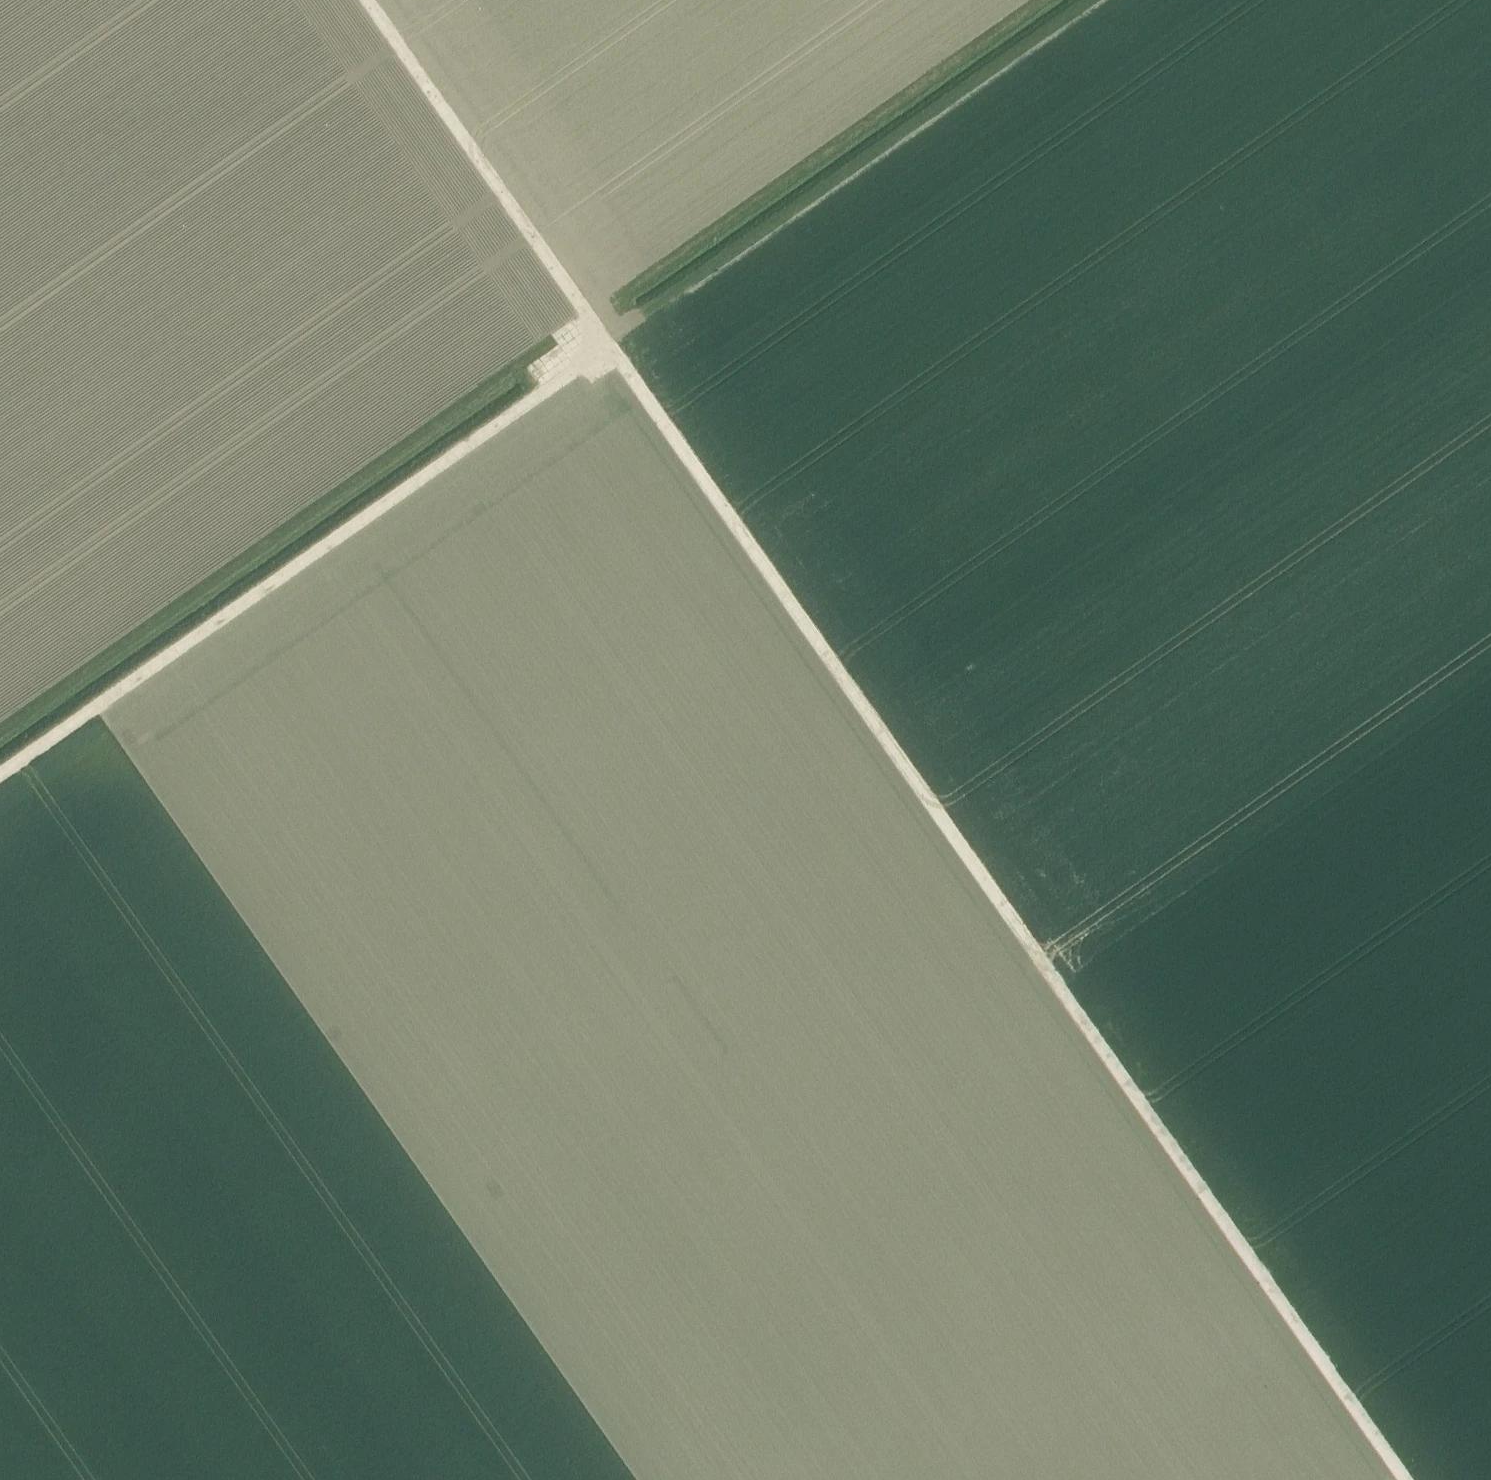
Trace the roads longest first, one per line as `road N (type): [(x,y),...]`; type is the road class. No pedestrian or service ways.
road 1 (track): [(366,0),(1404,1479)]
road 2 (track): [(0,777),(611,349)]

